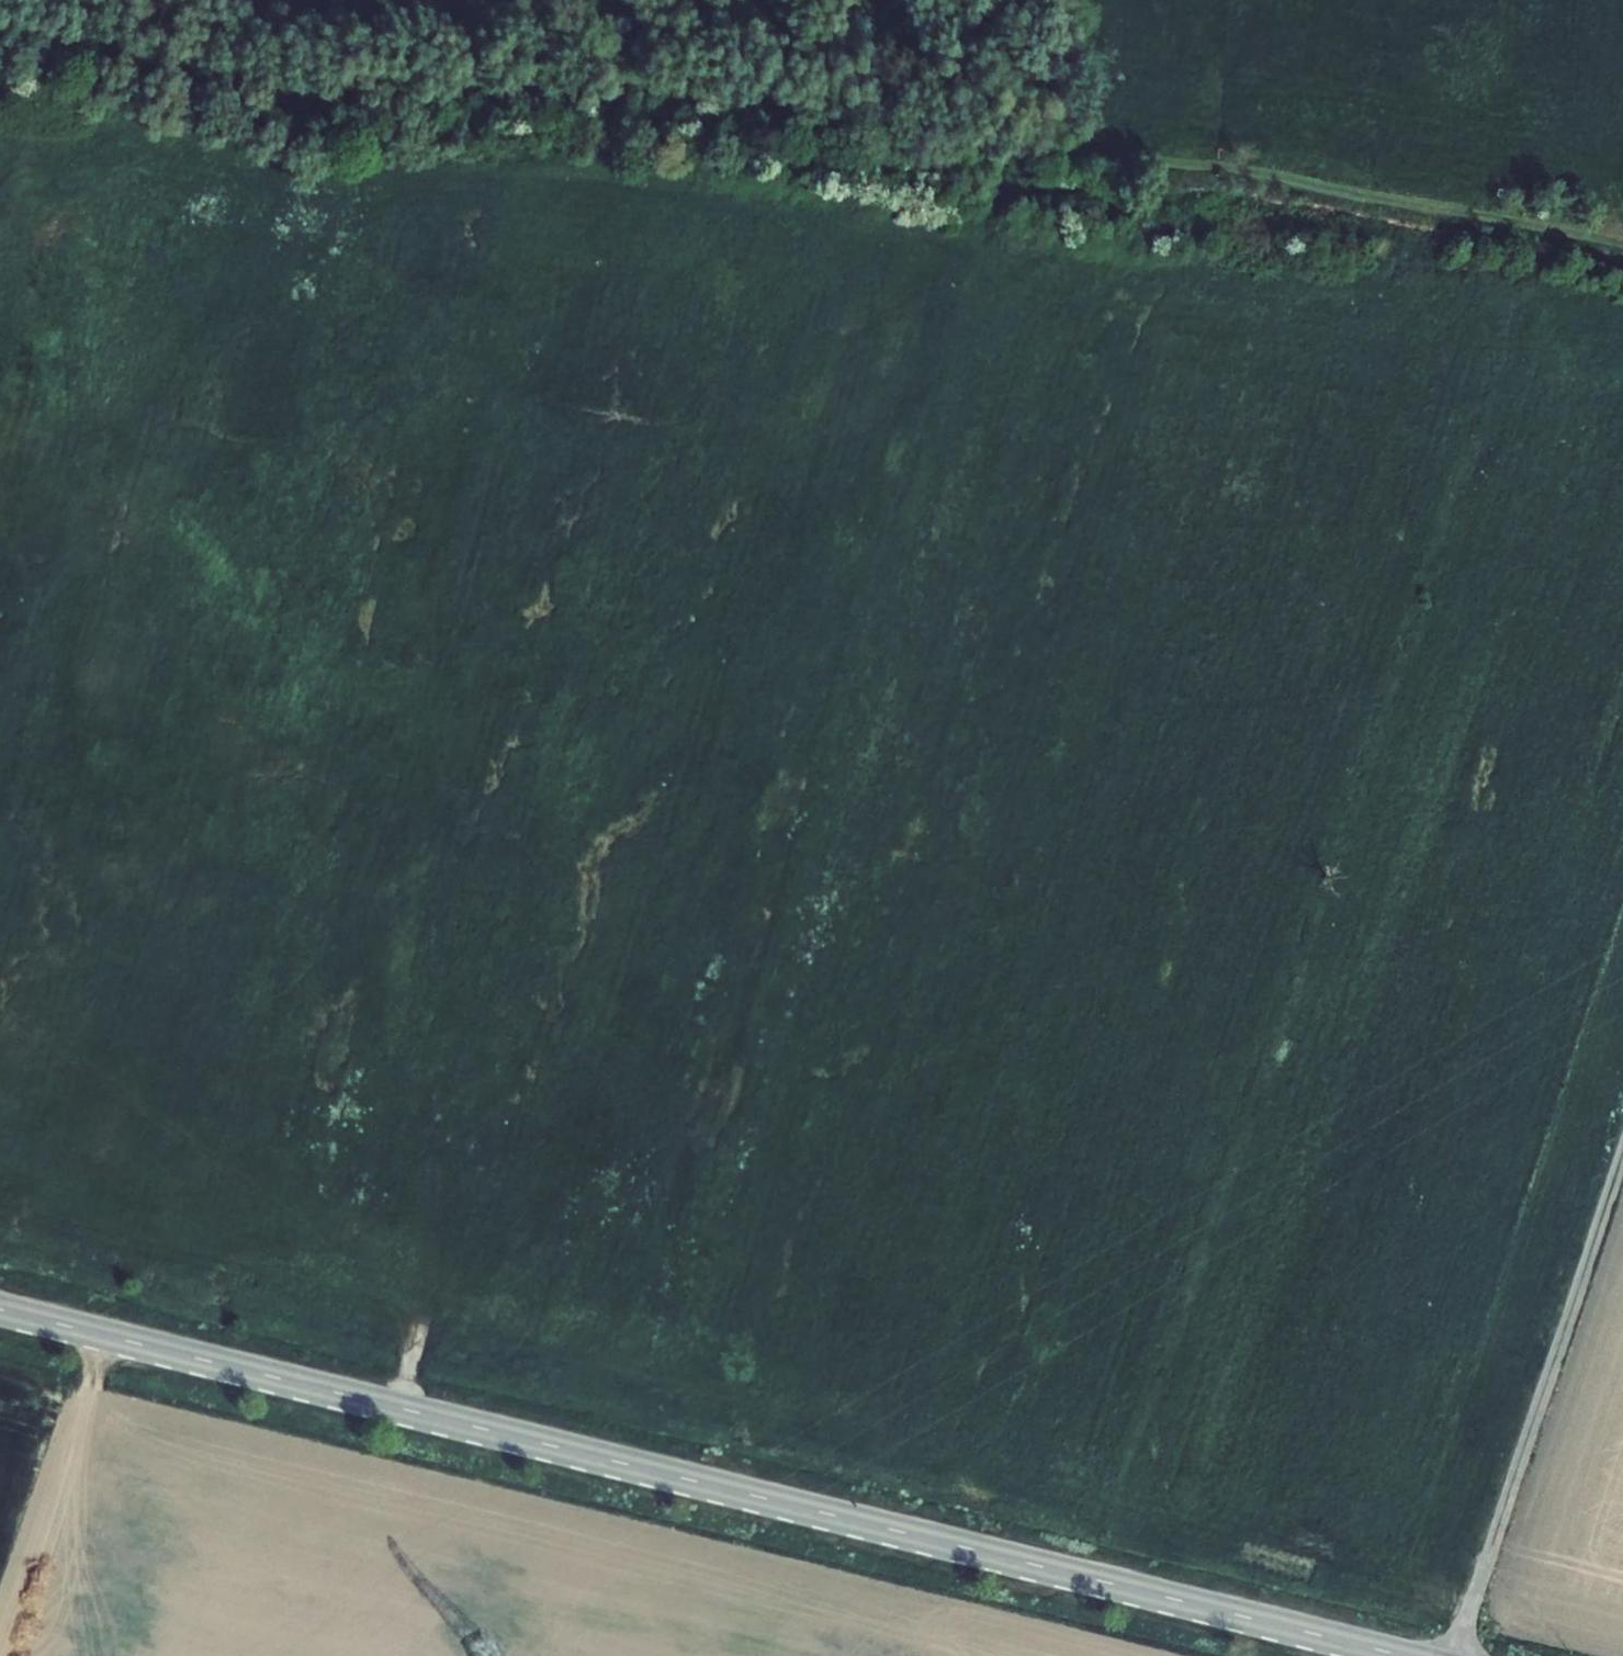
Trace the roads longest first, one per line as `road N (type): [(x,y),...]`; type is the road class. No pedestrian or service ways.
road 1 (secondary): [(0,1309),(1400,1655)]

